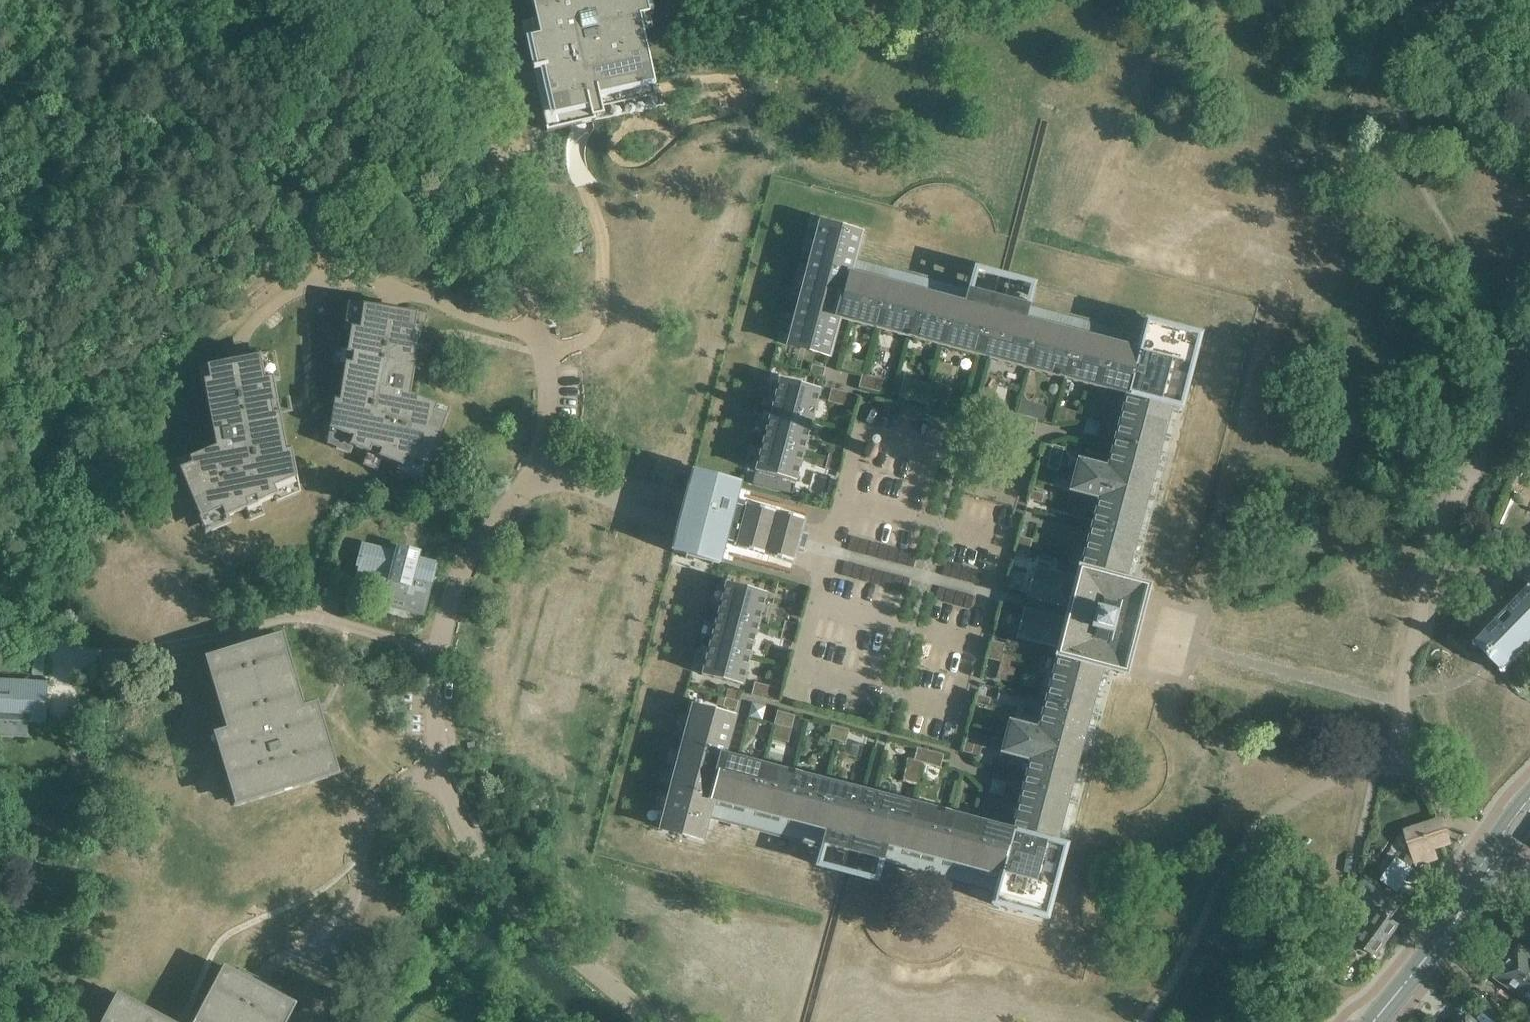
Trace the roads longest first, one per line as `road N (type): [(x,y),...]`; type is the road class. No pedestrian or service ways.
road 1 (residential): [(1499,851),(1441,795),(1410,746),(1399,699),(1432,547),(1453,495),(1479,460)]
road 2 (residential): [(539,345),(458,0)]
road 3 (residential): [(650,1021),(490,894),(435,763)]
road 4 (residential): [(539,345),(452,302),(358,277),(290,292),(238,343)]
road 5 (residential): [(439,649),(460,572),(534,475),(546,423),(539,345)]
road 6 (residential): [(435,763),(383,795),(364,828),(355,900),(333,947),(273,963),(260,986)]
road 7 (tertiary): [(1499,851),(1373,1021)]
road 8 (residential): [(439,649),(311,620),(250,631)]

